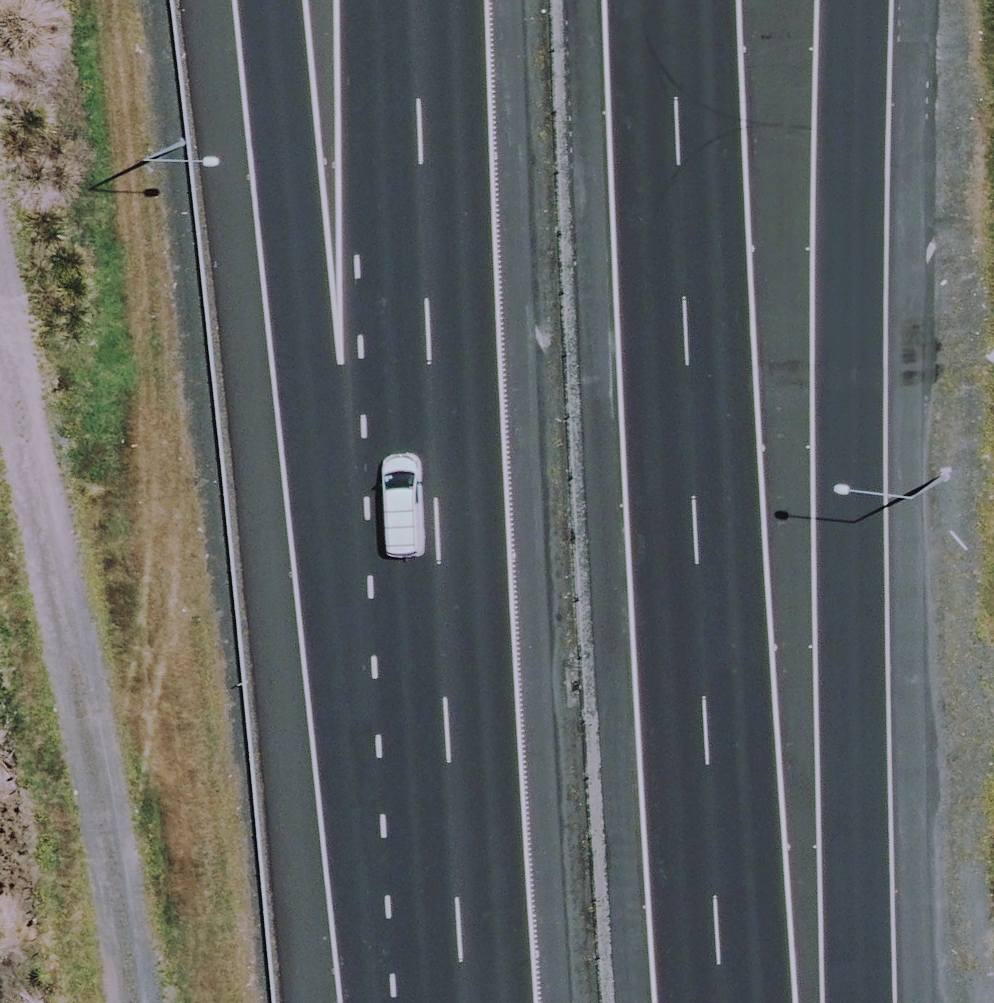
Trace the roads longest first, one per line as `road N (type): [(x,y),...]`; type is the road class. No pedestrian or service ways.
road 1 (motorway): [(676,0),(678,292),(718,1002)]
road 2 (motorway): [(854,0),(824,1002)]
road 3 (motorway): [(404,641),(312,335),(271,0)]
road 4 (motorway): [(404,641),(400,0)]
road 5 (motorway): [(427,1002),(404,641)]

